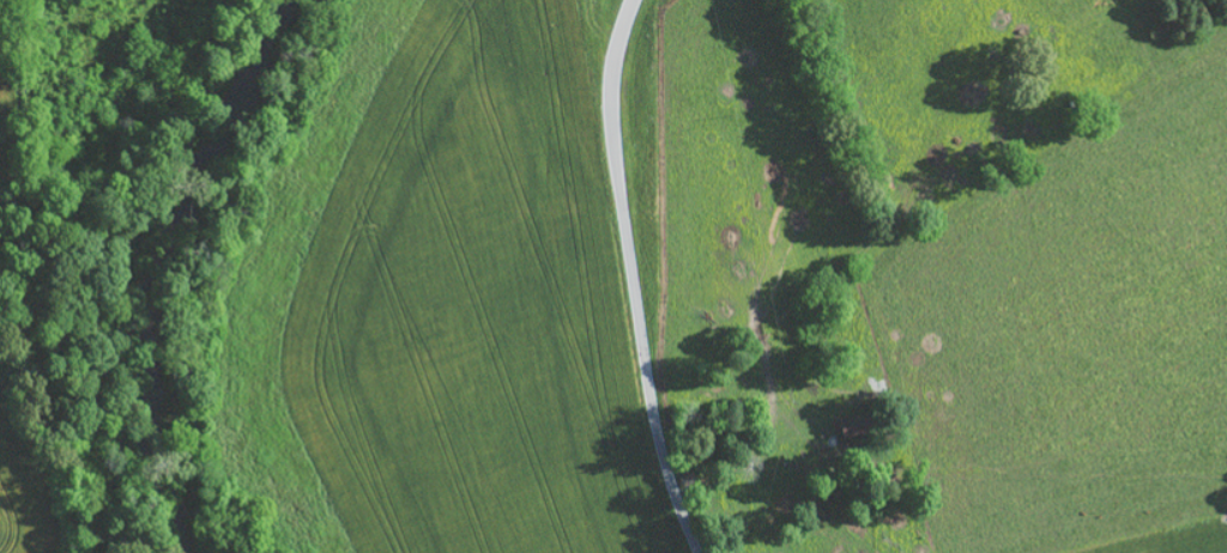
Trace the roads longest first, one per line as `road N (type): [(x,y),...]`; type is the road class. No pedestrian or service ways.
road 1 (secondary): [(696,552),(649,399),(616,157),(616,60),(635,0)]

